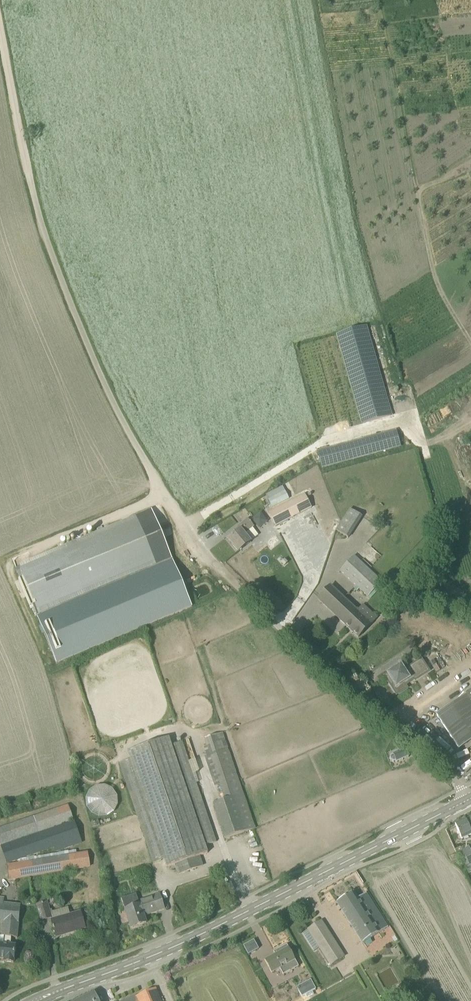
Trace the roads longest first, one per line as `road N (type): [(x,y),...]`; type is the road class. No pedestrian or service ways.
road 1 (unclassified): [(467,801),(238,582),(129,435),(74,313),(25,156)]
road 2 (secondary): [(37,1000),(240,915),(467,801)]
road 3 (track): [(0,30),(25,156)]

